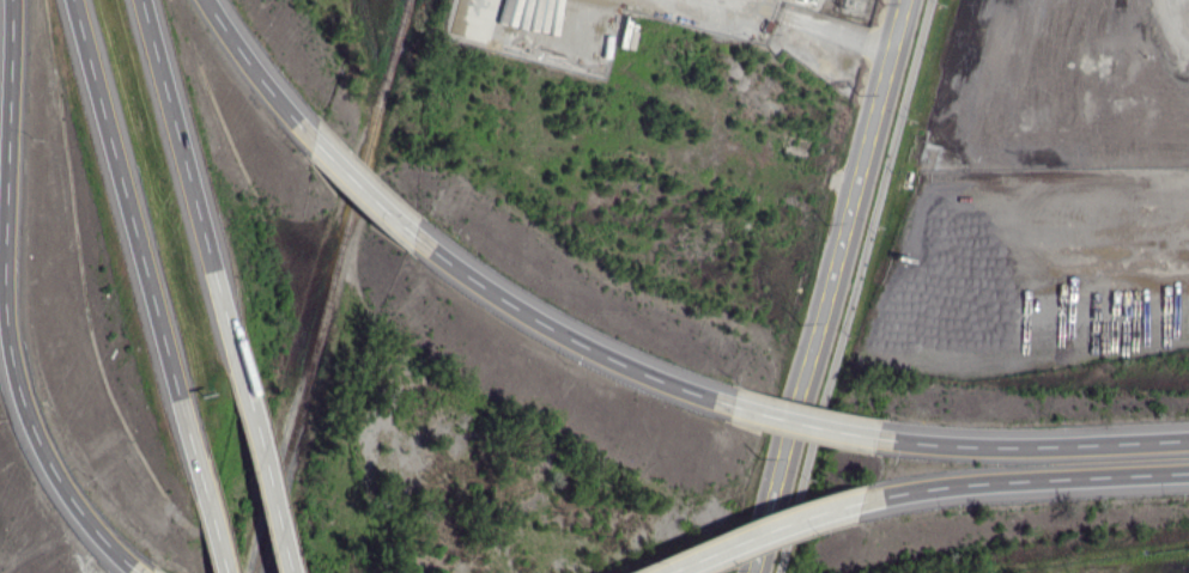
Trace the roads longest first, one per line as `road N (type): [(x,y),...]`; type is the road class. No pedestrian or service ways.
road 1 (motorway): [(11,0),(4,345),(31,444),(84,529),(121,567)]
road 2 (secondary): [(911,0),(765,572)]
road 3 (motorway): [(75,0),(186,429)]
road 4 (motorway): [(228,327),(142,0)]
road 5 (motorway): [(711,400),(564,335),(420,243)]
road 6 (motorway): [(882,495),(1188,472)]
road 7 (motorway): [(1188,439),(1035,446),(893,439)]
road 8 (motorway): [(290,572),(228,327)]
road 9 (motorway): [(659,572),(819,511),(882,495)]
road 10 (motorway): [(893,439),(711,400)]
road 11 (motorway): [(313,142),(208,0)]
road 12 (motorway): [(186,429),(223,572)]
road 13 (motorway): [(420,243),(313,142)]

